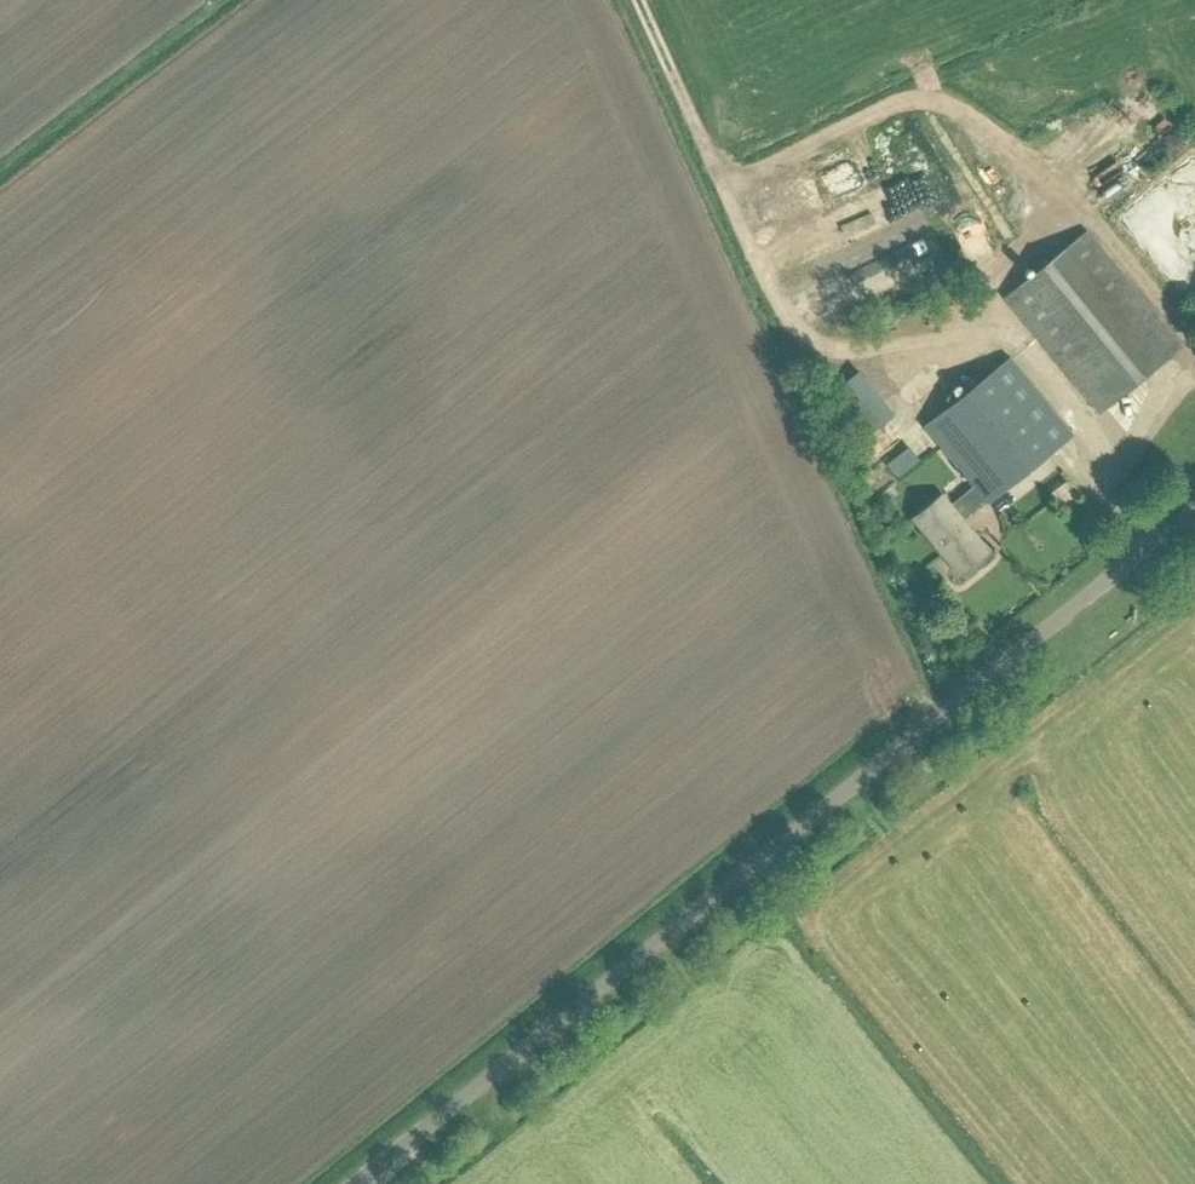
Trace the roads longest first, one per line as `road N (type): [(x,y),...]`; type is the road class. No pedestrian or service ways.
road 1 (unclassified): [(1194,507),(354,1183)]

